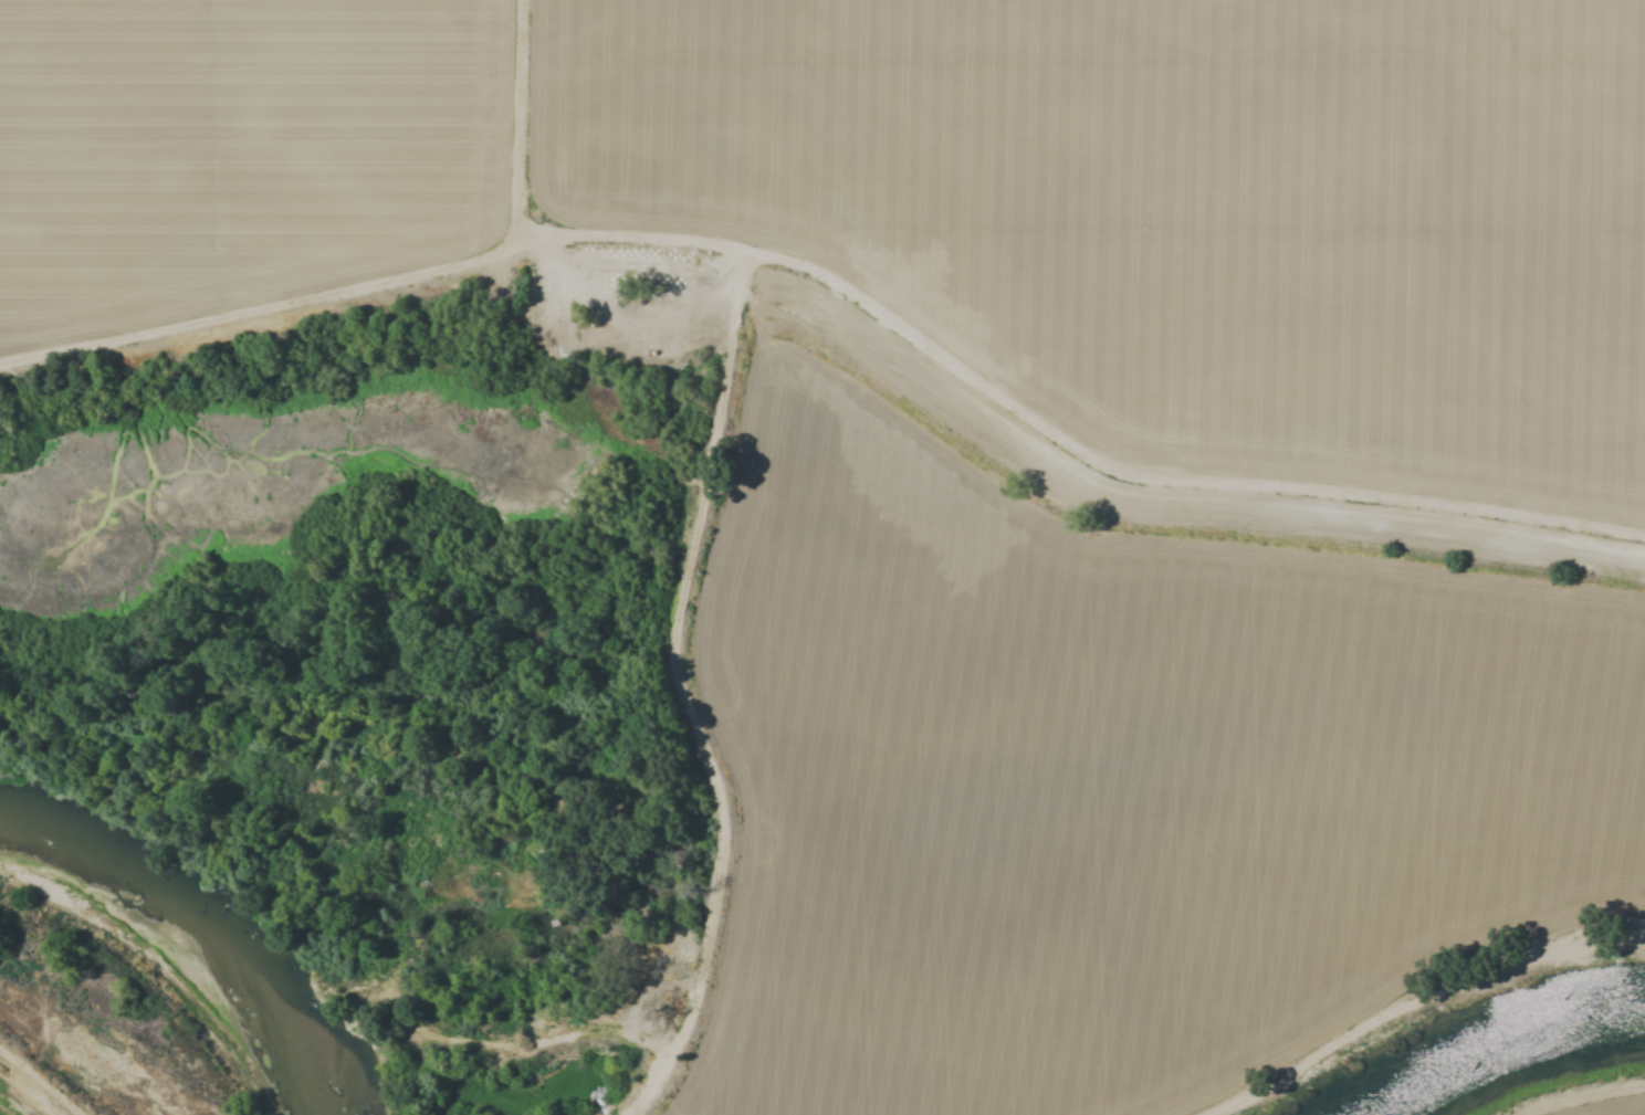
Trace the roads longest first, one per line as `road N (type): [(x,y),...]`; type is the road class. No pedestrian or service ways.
road 1 (track): [(1644,1085),(1573,1094),(1521,1114)]

